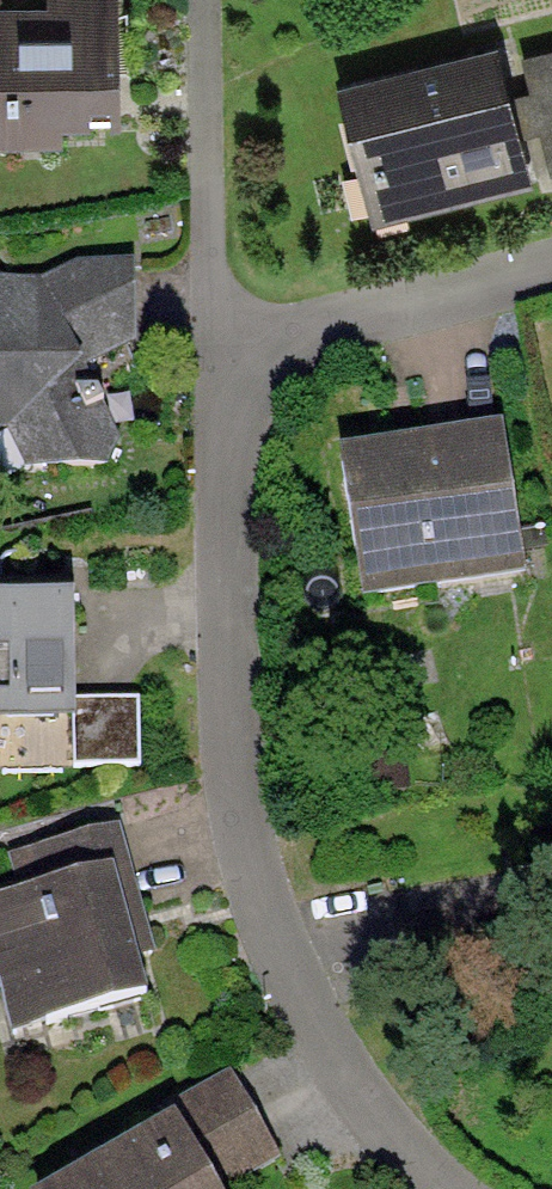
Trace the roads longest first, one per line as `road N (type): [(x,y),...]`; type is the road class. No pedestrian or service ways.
road 1 (residential): [(459,1188),(388,1132),(294,961),(244,834),(229,732),(219,347)]
road 2 (residential): [(202,0),(219,347)]
road 3 (residential): [(219,347),(551,259)]

